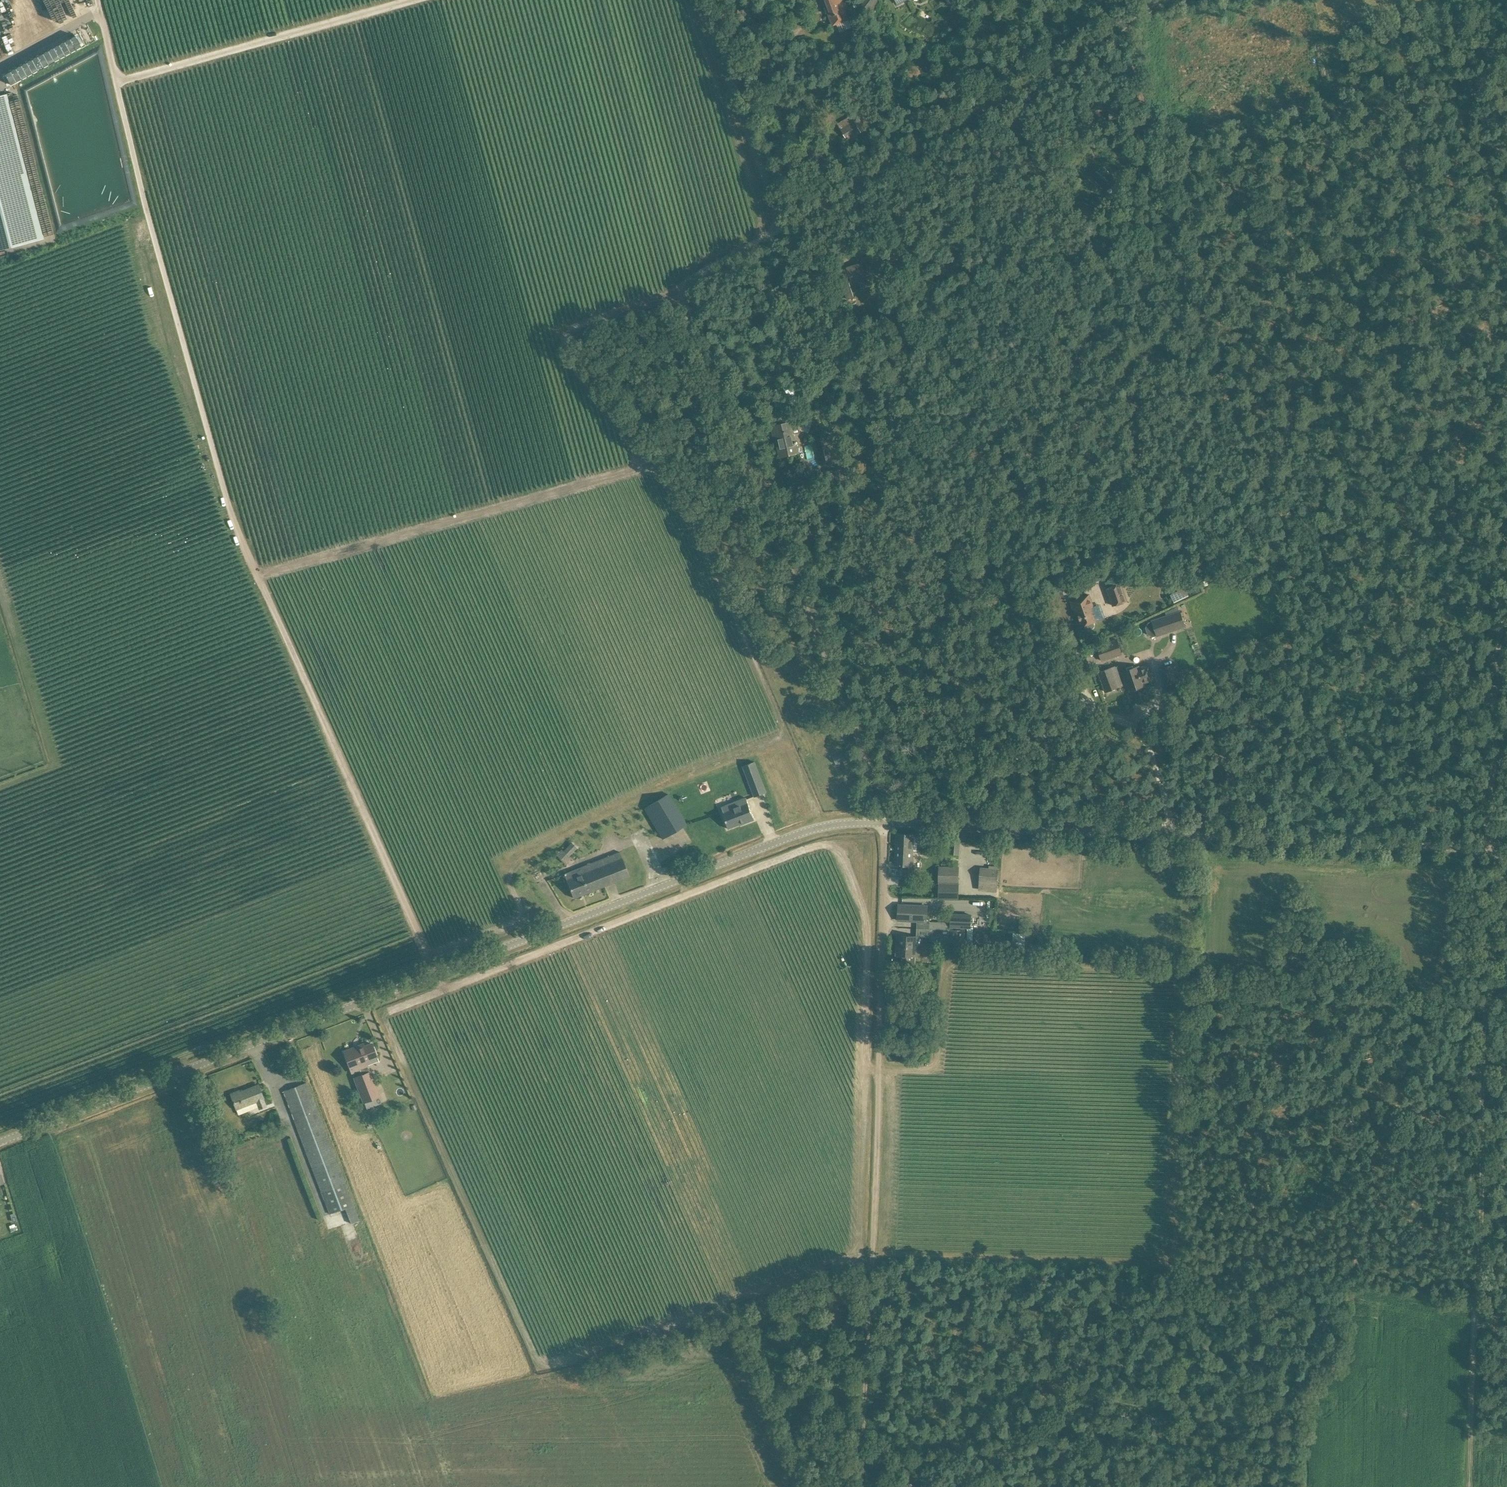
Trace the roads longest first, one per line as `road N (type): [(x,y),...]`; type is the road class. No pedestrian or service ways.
road 1 (track): [(412,0),(115,83),(231,512),(437,974)]
road 2 (unclassified): [(0,1143),(817,828),(885,824)]
road 3 (unclassified): [(885,824),(676,298),(683,284),(787,226)]
road 4 (track): [(681,288),(567,325),(558,342),(642,450),(637,470),(260,577)]
road 5 (track): [(859,1476),(885,824)]
road 6 (unclassified): [(787,226),(1158,0)]
road 7 (track): [(1469,1486),(1486,1155)]
road 8 (unclassified): [(1188,836),(1505,852)]
road 9 (unclassified): [(920,825),(1188,836)]
road 10 (track): [(1485,848),(1506,601)]
road 11 (unclassified): [(787,226),(696,0)]
road 12 (unclassified): [(920,825),(1098,700)]
road 13 (track): [(1486,1155),(1495,976)]
road 14 (unclassified): [(1188,836),(1119,713),(1098,700)]
road 15 (track): [(1495,976),(1505,852)]

